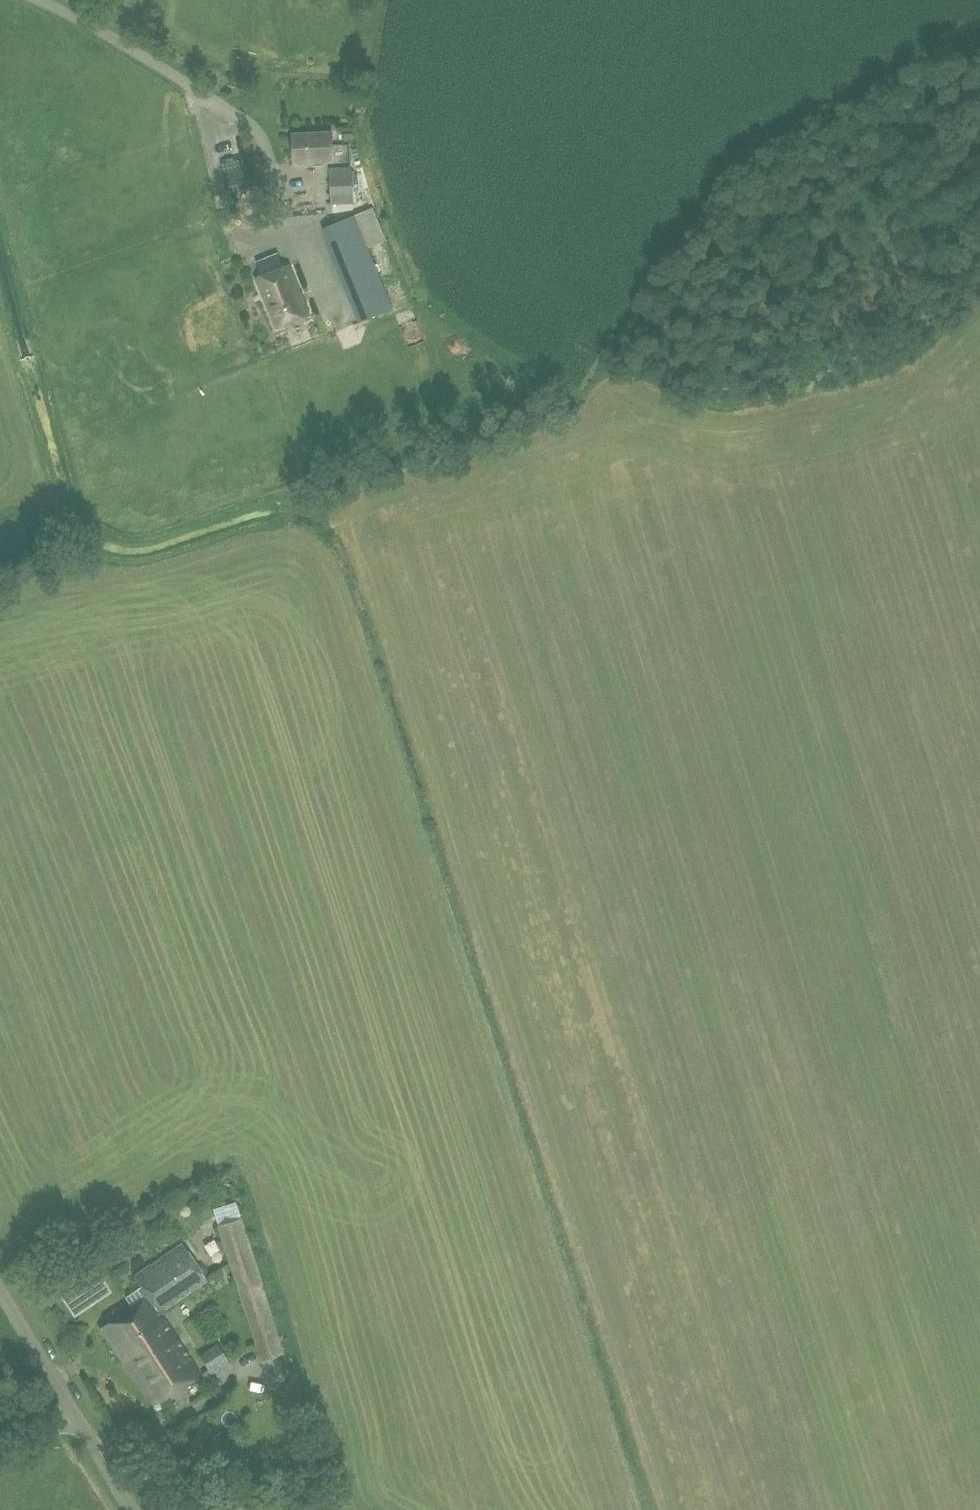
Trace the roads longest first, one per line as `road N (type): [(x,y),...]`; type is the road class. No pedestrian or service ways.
road 1 (unclassified): [(132,1509),(0,1289)]
road 2 (unclassified): [(32,0),(252,124)]

